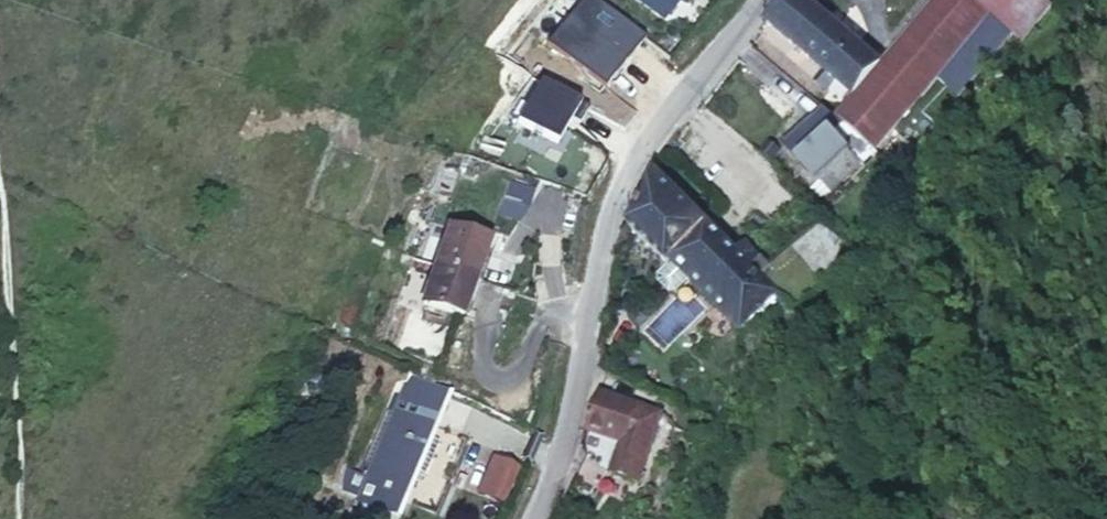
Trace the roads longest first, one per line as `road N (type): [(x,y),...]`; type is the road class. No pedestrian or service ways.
road 1 (tertiary): [(530,518),(569,429),(606,213),(645,133),(743,0)]

